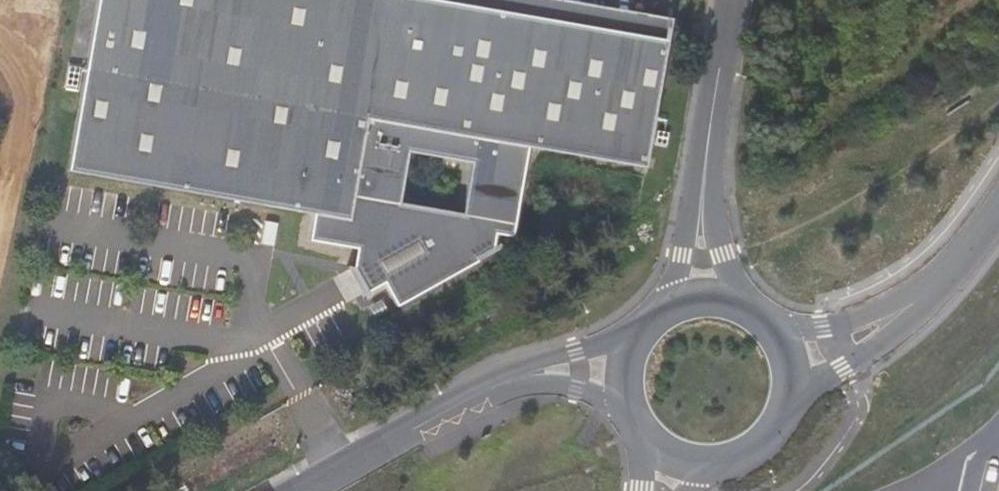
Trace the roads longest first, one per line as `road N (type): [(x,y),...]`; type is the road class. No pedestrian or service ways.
road 1 (unclassified): [(301,490),(507,380),(623,373)]
road 2 (unclassified): [(704,172),(731,0)]
road 3 (unclassified): [(793,397),(886,341),(920,298)]
road 4 (unclassified): [(920,298),(827,326),(777,326)]
road 5 (unclassified): [(704,172),(672,301)]
road 6 (unclassified): [(740,298),(704,172)]

